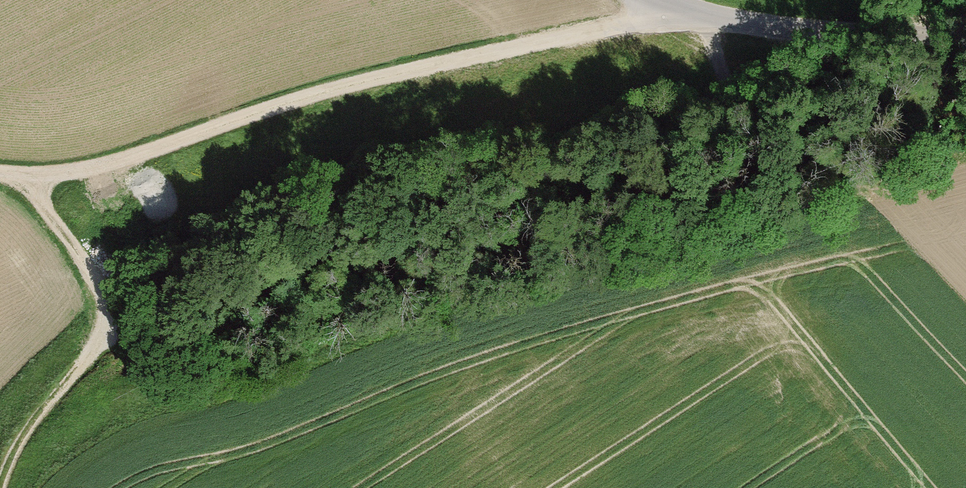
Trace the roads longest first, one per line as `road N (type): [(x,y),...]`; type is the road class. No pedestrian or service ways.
road 1 (track): [(699,21),(324,94),(81,177),(28,186),(0,180)]
road 2 (track): [(6,487),(10,467),(53,398),(115,325),(86,247),(28,186)]
road 3 (residential): [(965,18),(765,27),(699,21),(653,0)]

